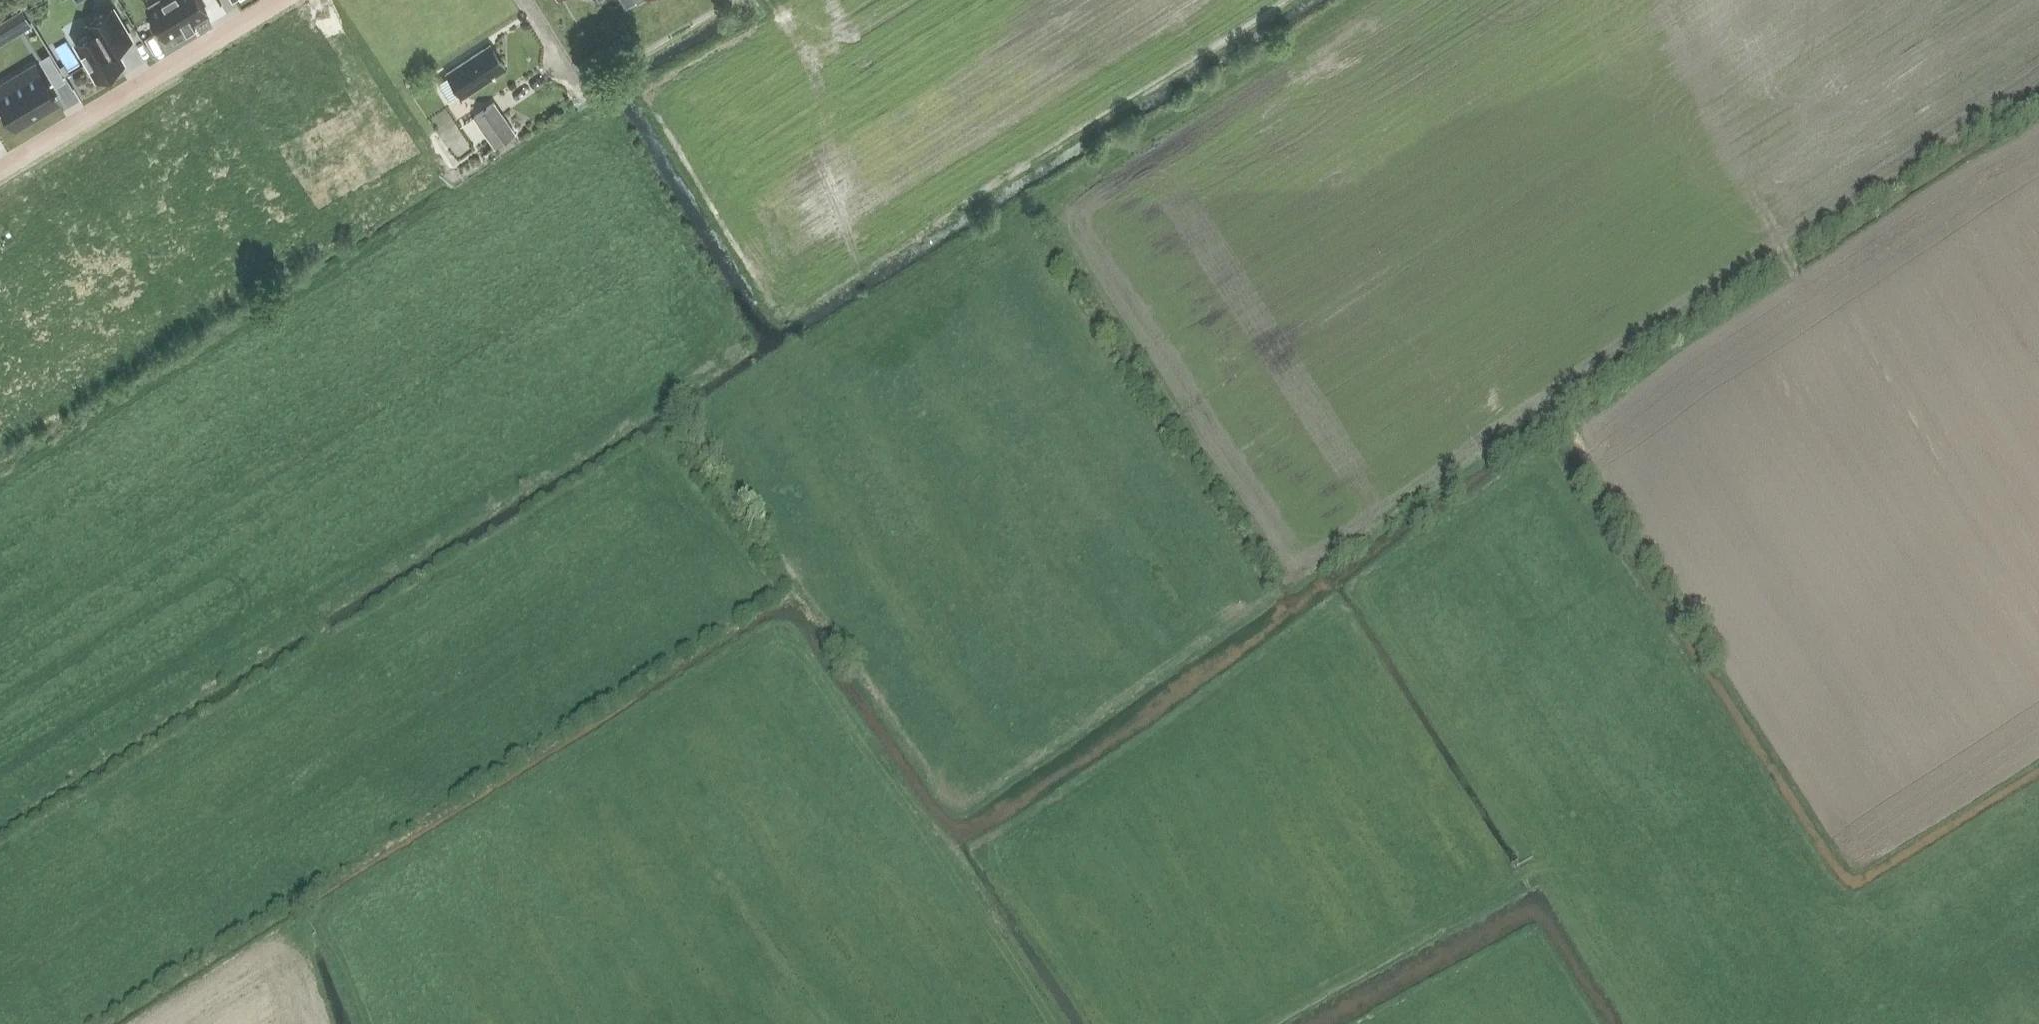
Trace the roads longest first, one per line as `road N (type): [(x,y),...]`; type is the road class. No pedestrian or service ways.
road 1 (residential): [(282,0),(0,167)]

